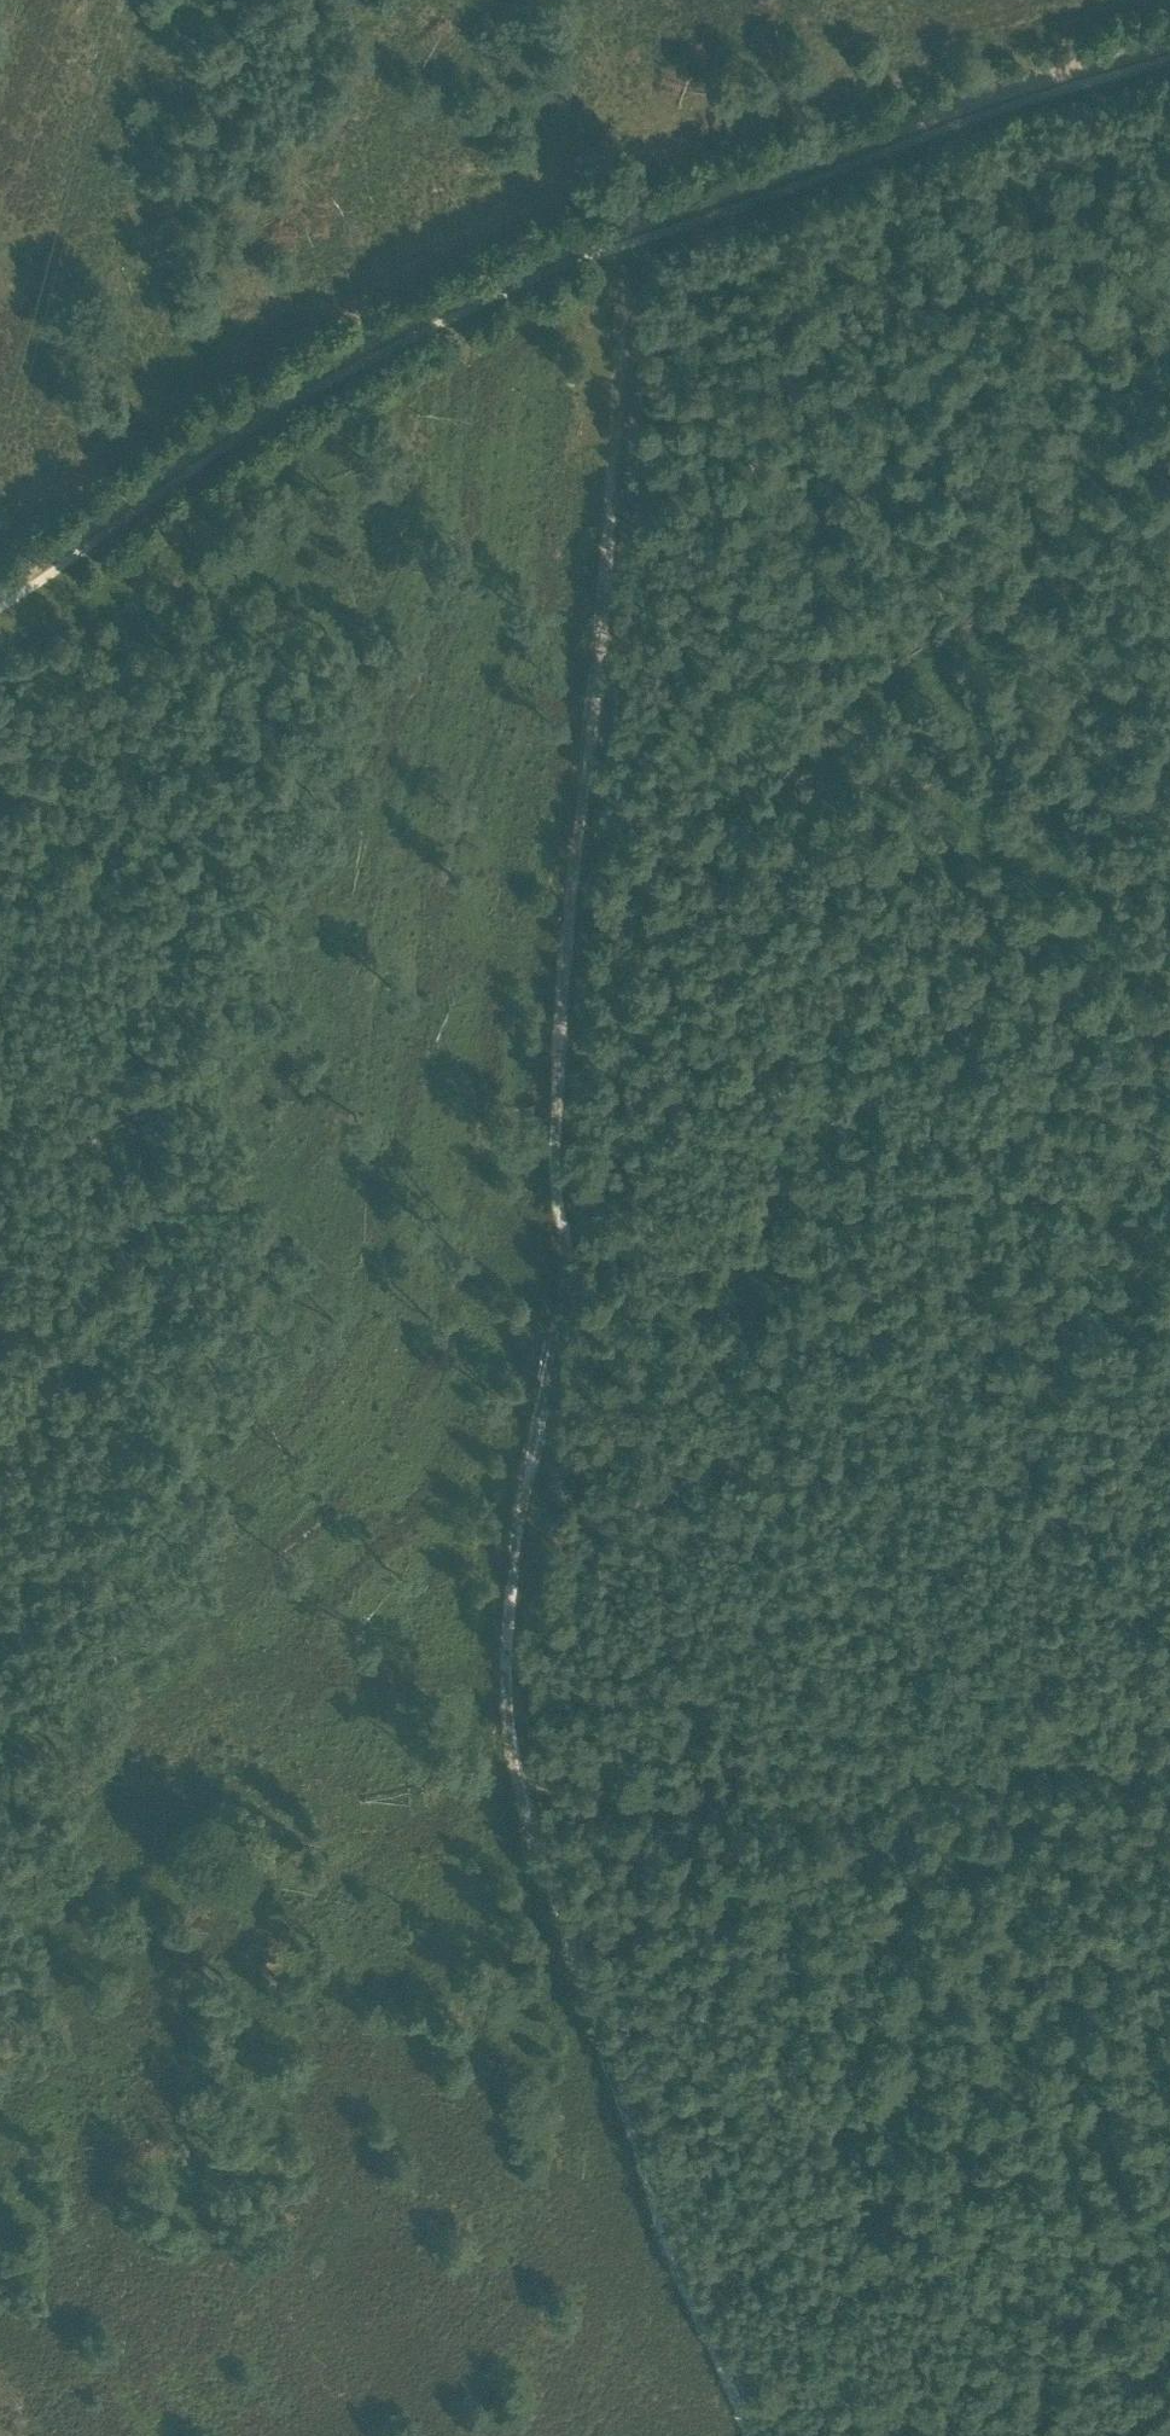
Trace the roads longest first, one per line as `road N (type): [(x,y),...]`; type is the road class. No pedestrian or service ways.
road 1 (track): [(610,235),(613,398),(489,1733),(498,1783),(751,2435)]
road 2 (track): [(0,586),(228,426),(513,265),(847,140),(1169,53)]
road 3 (track): [(496,1774),(1169,1743)]

